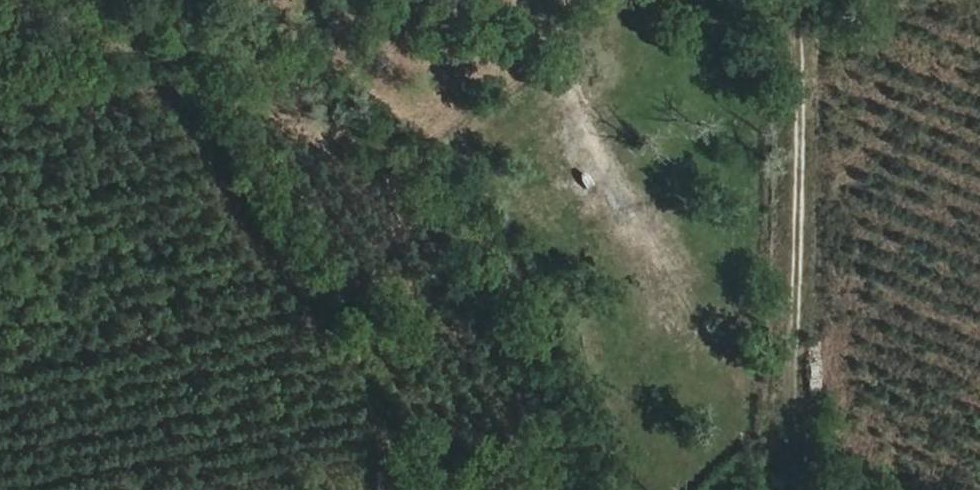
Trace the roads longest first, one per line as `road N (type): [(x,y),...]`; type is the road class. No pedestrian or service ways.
road 1 (track): [(794,489),(805,226),(787,0)]

